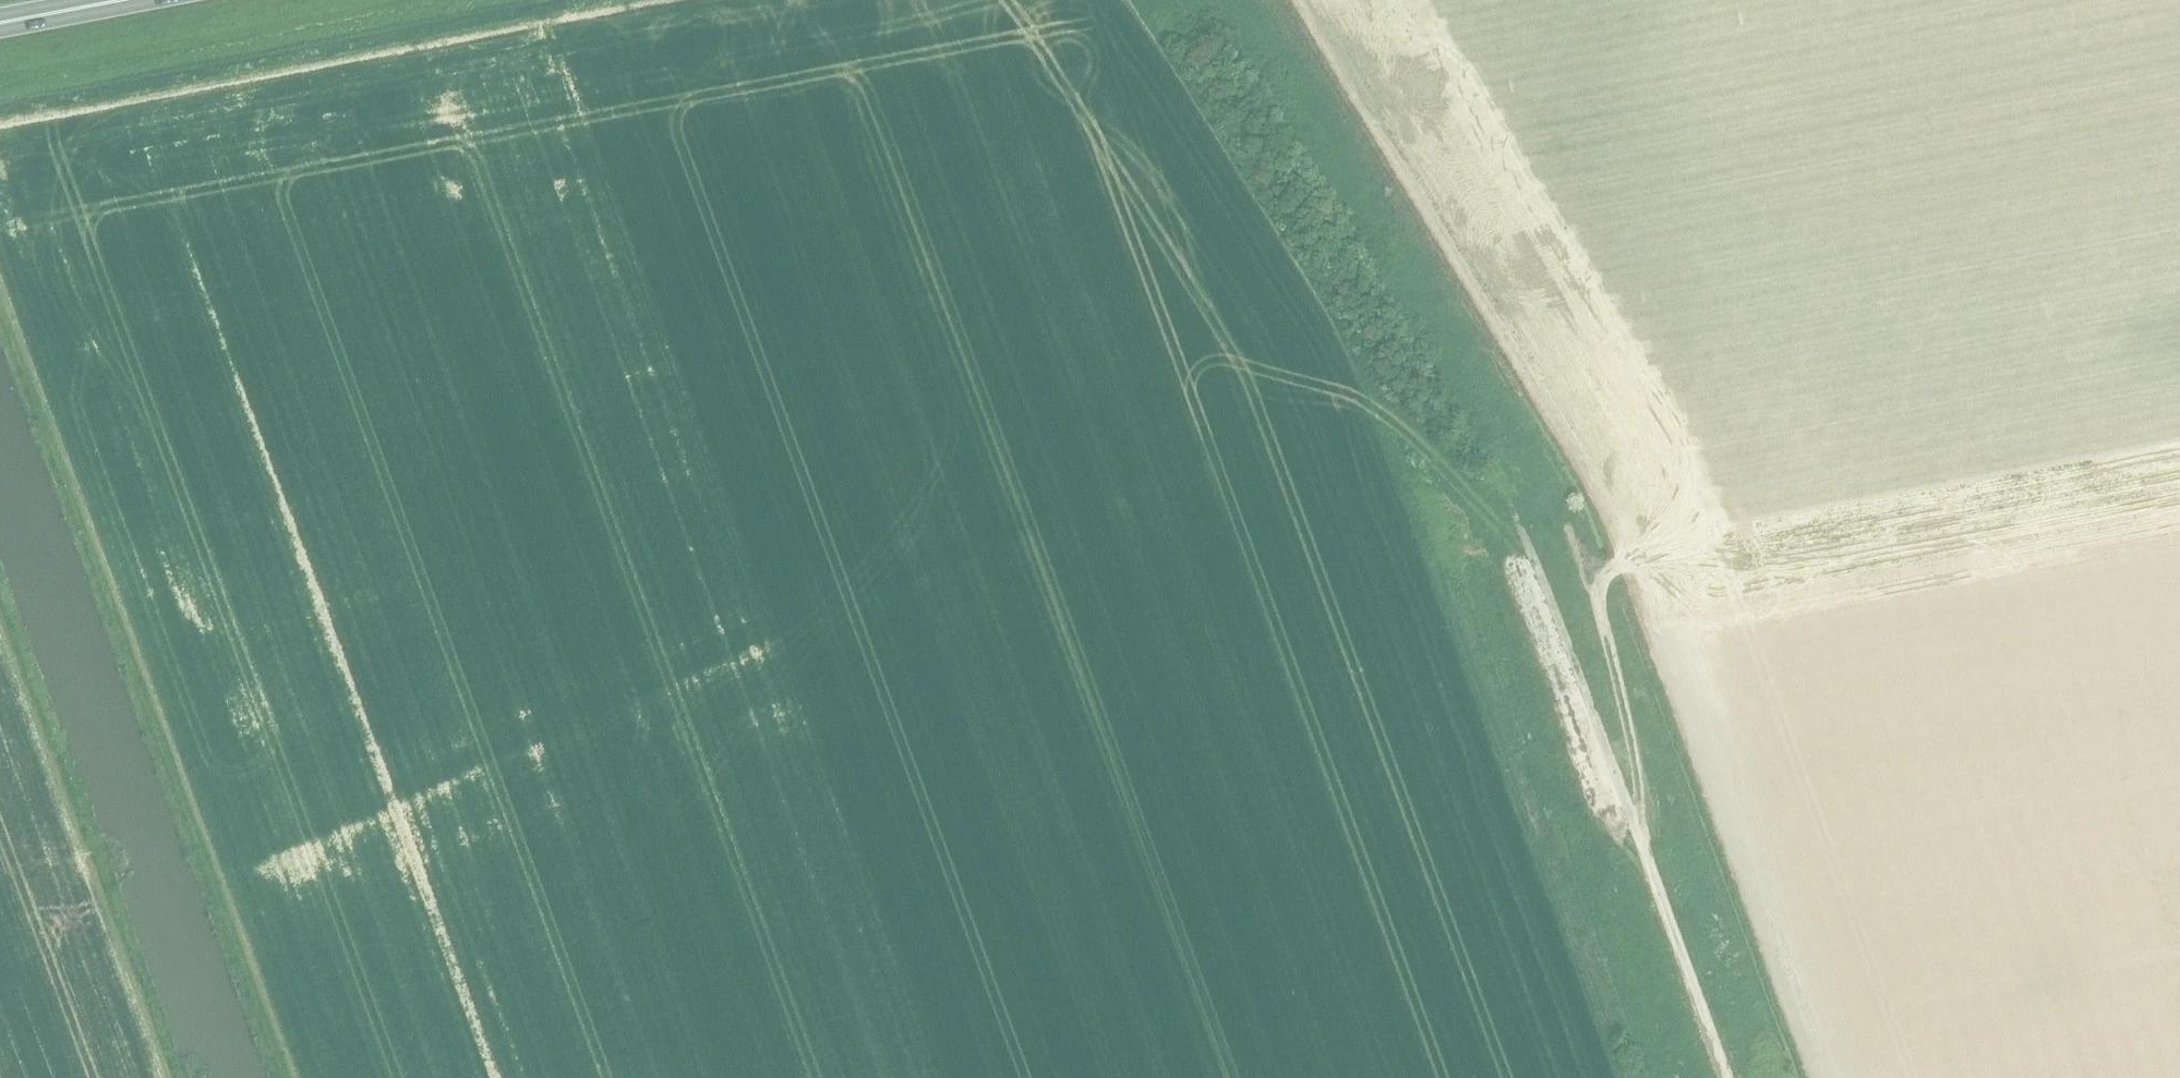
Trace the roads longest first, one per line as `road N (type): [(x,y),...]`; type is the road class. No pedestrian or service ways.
road 1 (unclassified): [(1724,1077),(1512,503)]
road 2 (track): [(1634,836),(1633,747),(1596,595),(1599,582),(1626,565)]
road 3 (track): [(1348,401),(1377,399),(1401,414),(1523,530)]
road 4 (trunk): [(0,23),(122,0)]

